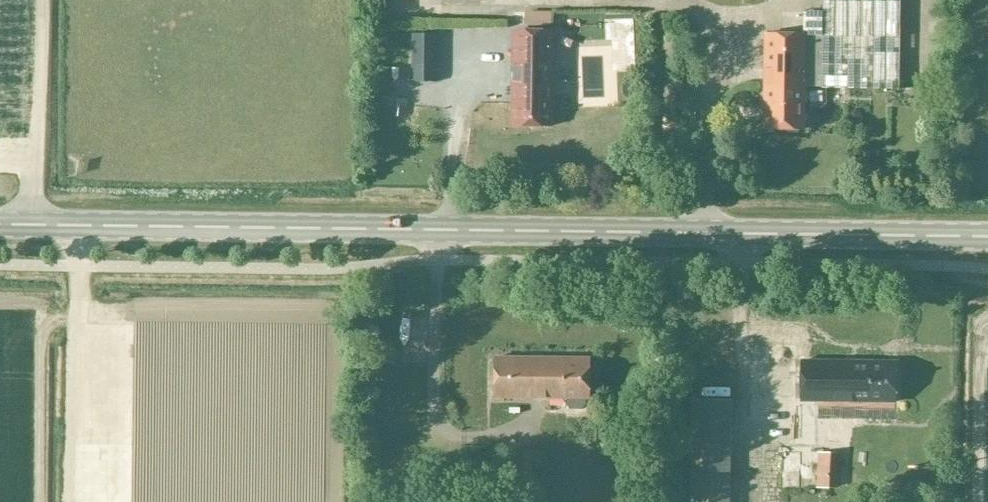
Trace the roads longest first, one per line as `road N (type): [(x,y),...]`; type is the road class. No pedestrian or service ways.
road 1 (secondary): [(987,237),(0,225)]
road 2 (track): [(79,226),(74,501)]

